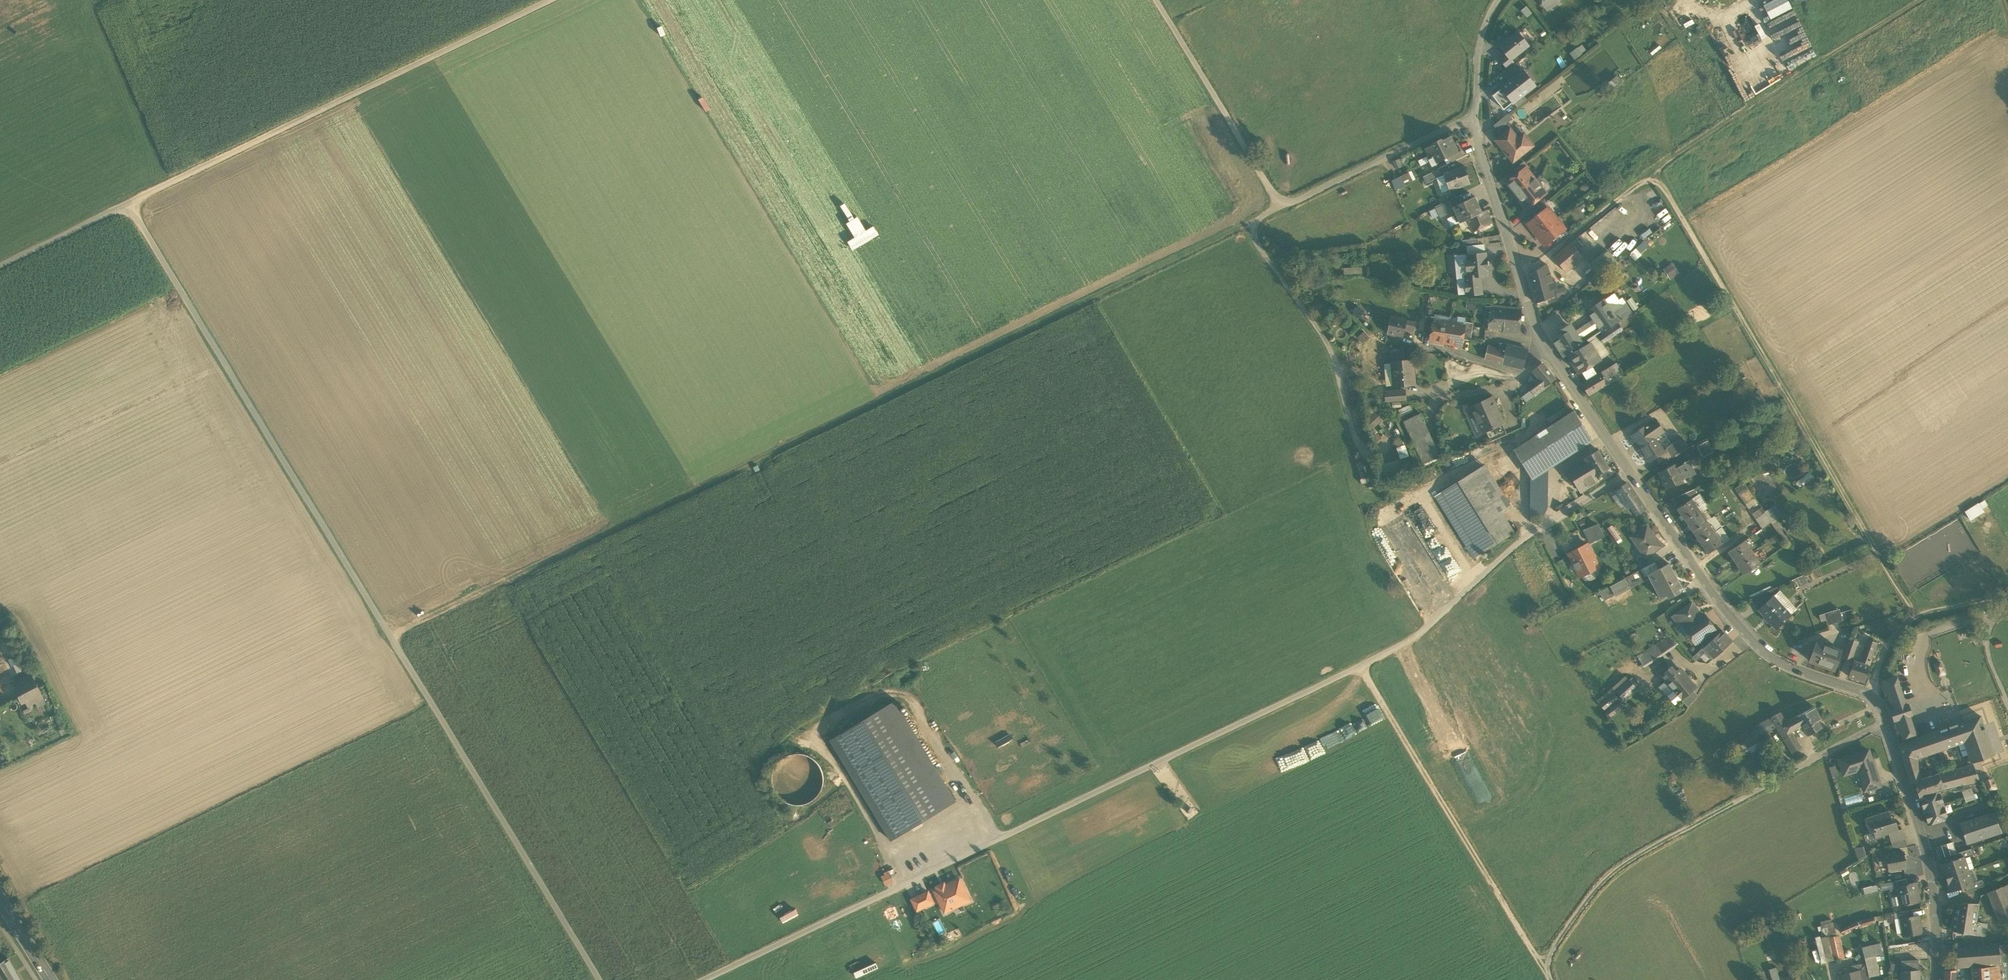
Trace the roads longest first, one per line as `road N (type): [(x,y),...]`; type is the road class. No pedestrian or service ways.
road 1 (track): [(703,979),(1359,665),(1550,979)]
road 2 (track): [(1255,220),(391,636)]
road 3 (track): [(128,203),(600,979)]
road 4 (residential): [(1629,471),(1754,644),(1790,669),(1872,695),(1927,856),(1935,979)]
road 5 (track): [(0,264),(551,0)]
road 6 (track): [(1915,617),(1655,171)]
road 7 (track): [(1156,0),(1281,207),(1476,114)]
road 8 (residential): [(1500,0),(1482,35),(1477,144),(1538,339)]
road 9 (unclassified): [(1629,471),(1517,543),(1413,640),(1359,665)]
road 10 (track): [(1655,171),(1919,0)]
road 11 (track): [(1281,207),(1255,220),(1255,240),(1331,345),(1359,455)]
road 12 (track): [(1682,831),(1604,875),(1541,966)]
road 13 (track): [(2007,589),(1915,617),(1895,632),(1872,695)]
road 14 (track): [(1520,277),(1655,171)]
road 15 (residential): [(1538,339),(1629,471)]
road 16 (residential): [(1538,339),(1525,376),(1463,354),(1421,349)]

